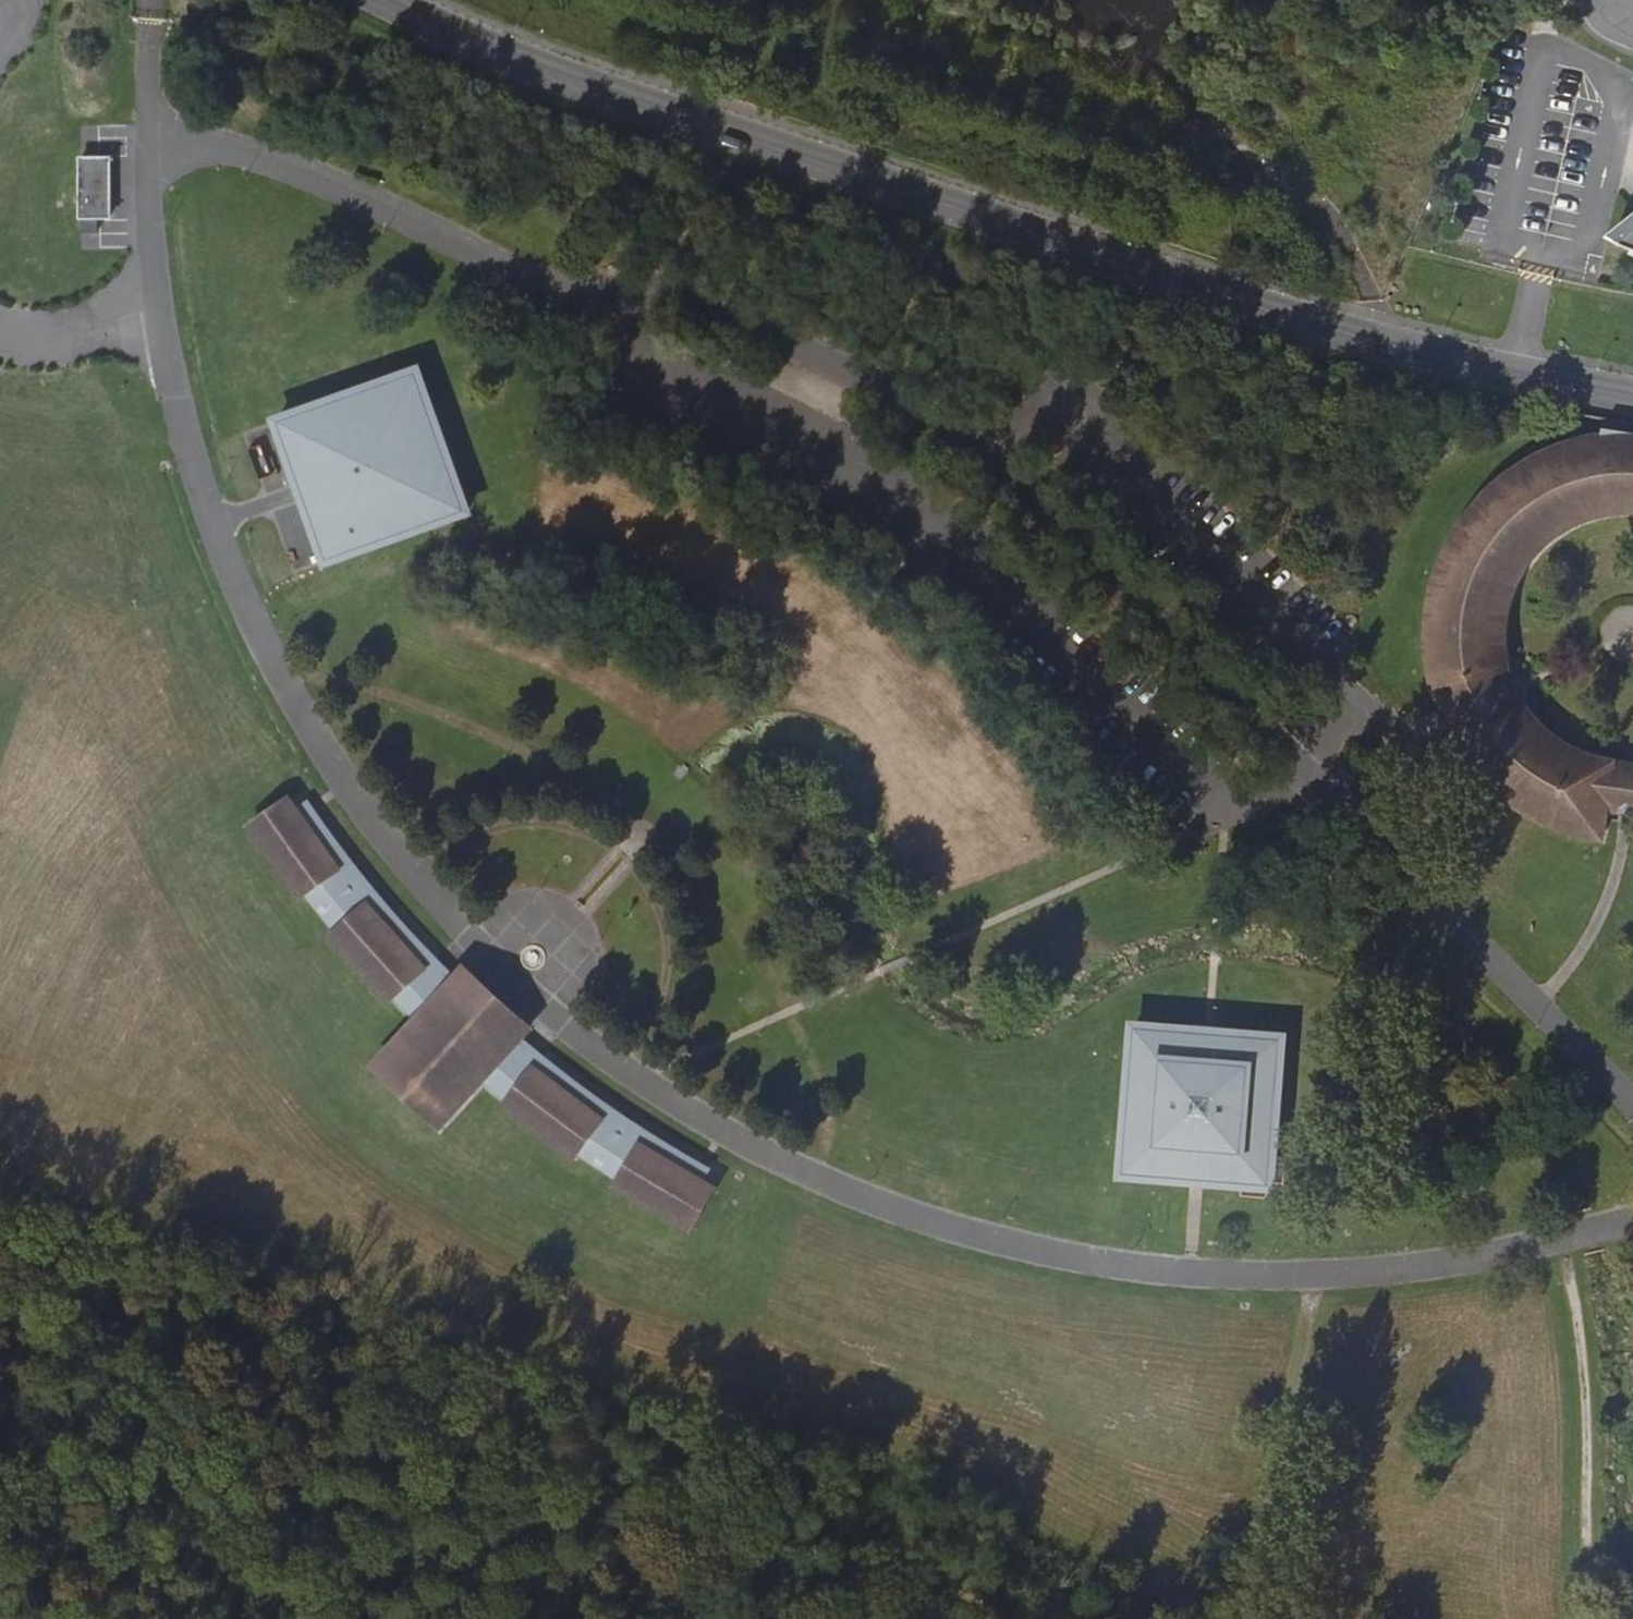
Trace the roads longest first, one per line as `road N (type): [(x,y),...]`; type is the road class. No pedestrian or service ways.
road 1 (unclassified): [(383,0),(546,72),(1274,313),(1465,364),(1632,396)]

